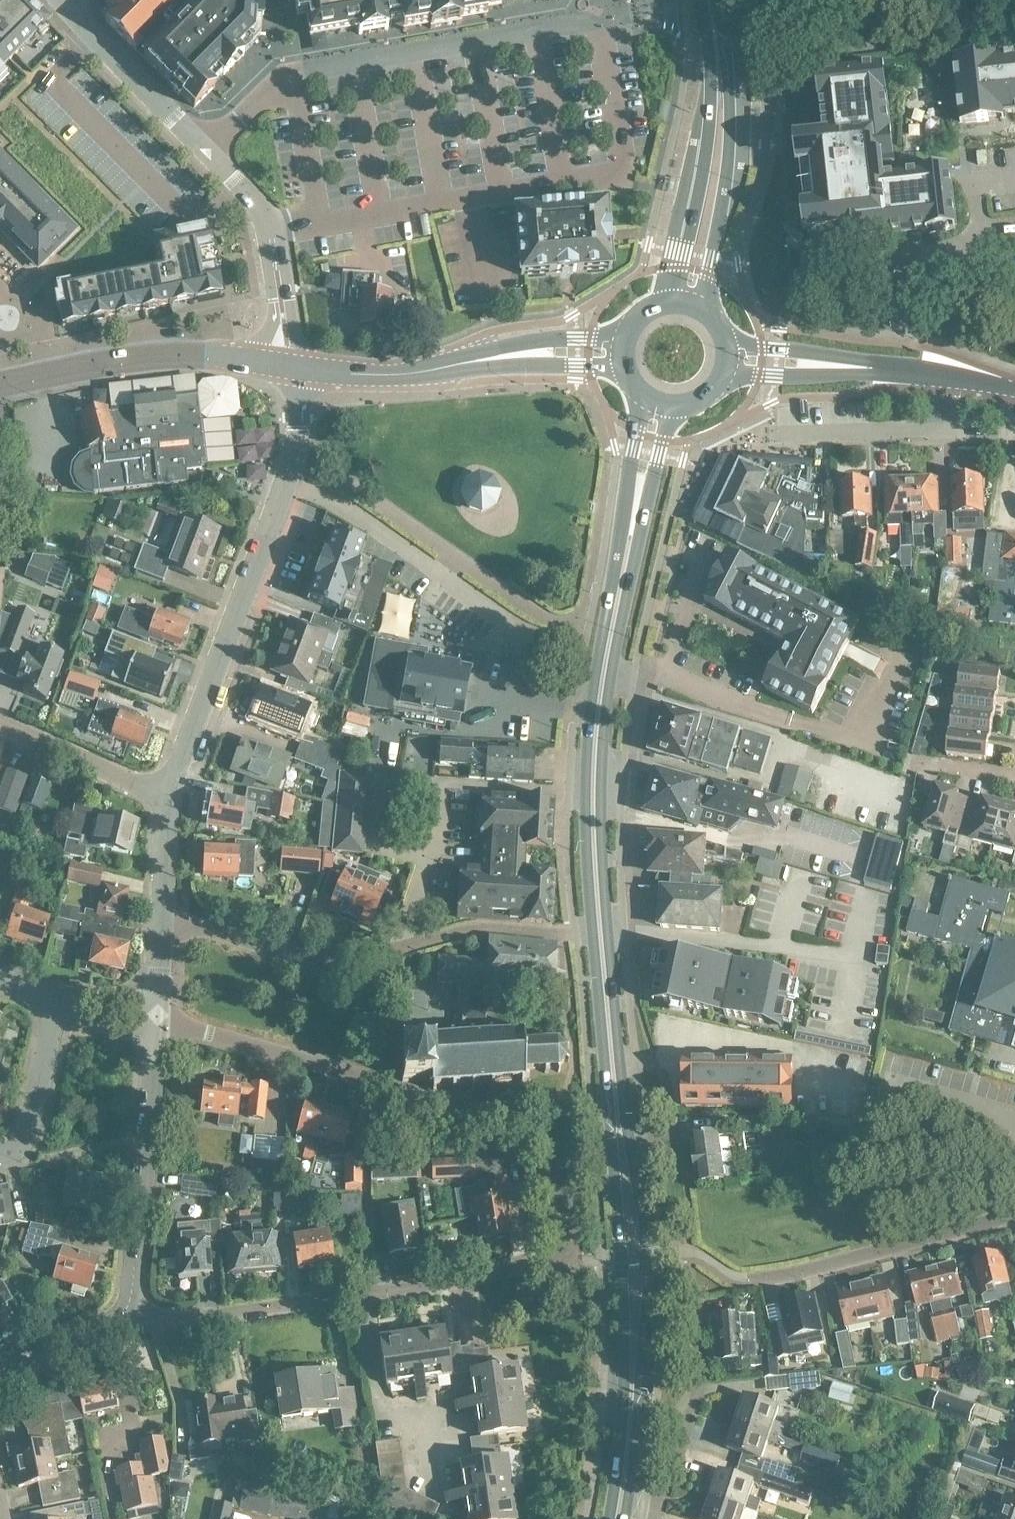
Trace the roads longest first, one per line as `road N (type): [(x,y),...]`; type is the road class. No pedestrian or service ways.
road 1 (primary): [(628,1518),(650,1290),(608,934)]
road 2 (primary): [(593,934),(626,1363),(611,1518)]
road 3 (primary): [(647,401),(589,734),(593,934)]
road 4 (primary): [(608,934),(604,734),(671,409)]
road 5 (residential): [(609,13),(295,67),(204,150)]
road 6 (residential): [(128,1308),(184,1318),(526,1266)]
road 7 (residential): [(157,1019),(373,1076),(397,1027),(394,950)]
road 8 (residential): [(172,800),(222,647),(287,486)]
road 9 (primary): [(703,312),(729,129),(720,0)]
road 10 (primary): [(705,0),(710,127),(669,304)]
road 11 (residential): [(538,656),(504,621),(361,517),(287,486)]
road 12 (secondary): [(0,388),(159,357),(295,368)]
road 13 (secondary): [(723,380),(875,374),(1014,389)]
road 14 (residential): [(128,1308),(157,1019)]
road 15 (secondary): [(1014,386),(942,369),(727,345)]
road 16 (residential): [(749,1280),(1014,1220)]
road 17 (unclassified): [(295,368),(270,224),(204,150)]
road 18 (residential): [(394,950),(315,963),(164,915)]
road 19 (secondary): [(626,339),(505,349),(392,377)]
road 20 (secondary): [(392,377),(504,364),(626,374)]
road 21 (unclassified): [(204,150),(58,0)]
road 22 (residential): [(593,934),(469,929),(394,950)]
road 23 (residential): [(0,724),(172,800)]
road 24 (residential): [(61,998),(26,1137),(0,1154)]
road 25 (residential): [(0,1385),(128,1308)]

